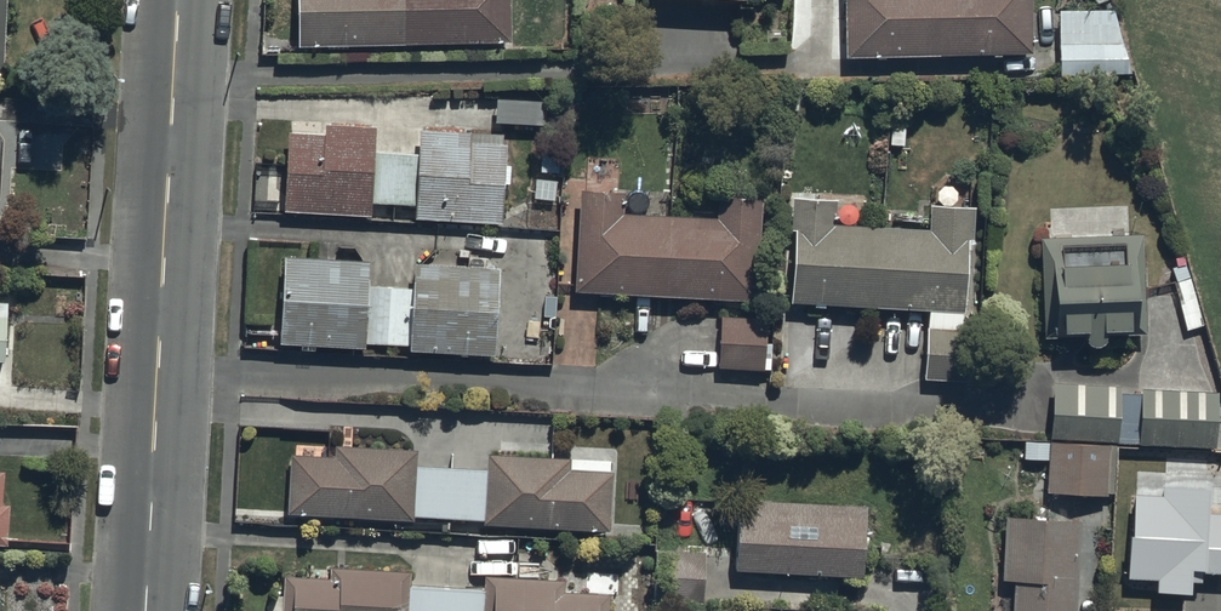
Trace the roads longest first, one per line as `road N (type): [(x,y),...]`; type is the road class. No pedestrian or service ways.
road 1 (tertiary): [(177,0),(144,610)]

